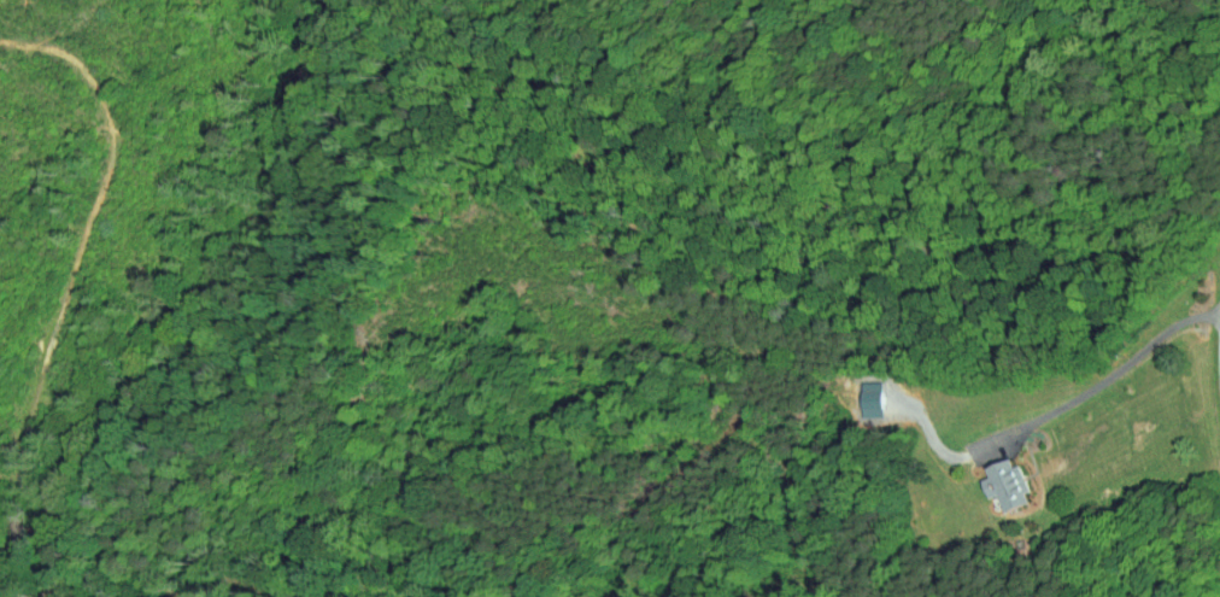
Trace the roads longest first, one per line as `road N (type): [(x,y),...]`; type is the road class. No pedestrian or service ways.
road 1 (track): [(0,45),(70,55),(99,89),(113,133),(22,447),(19,480)]

